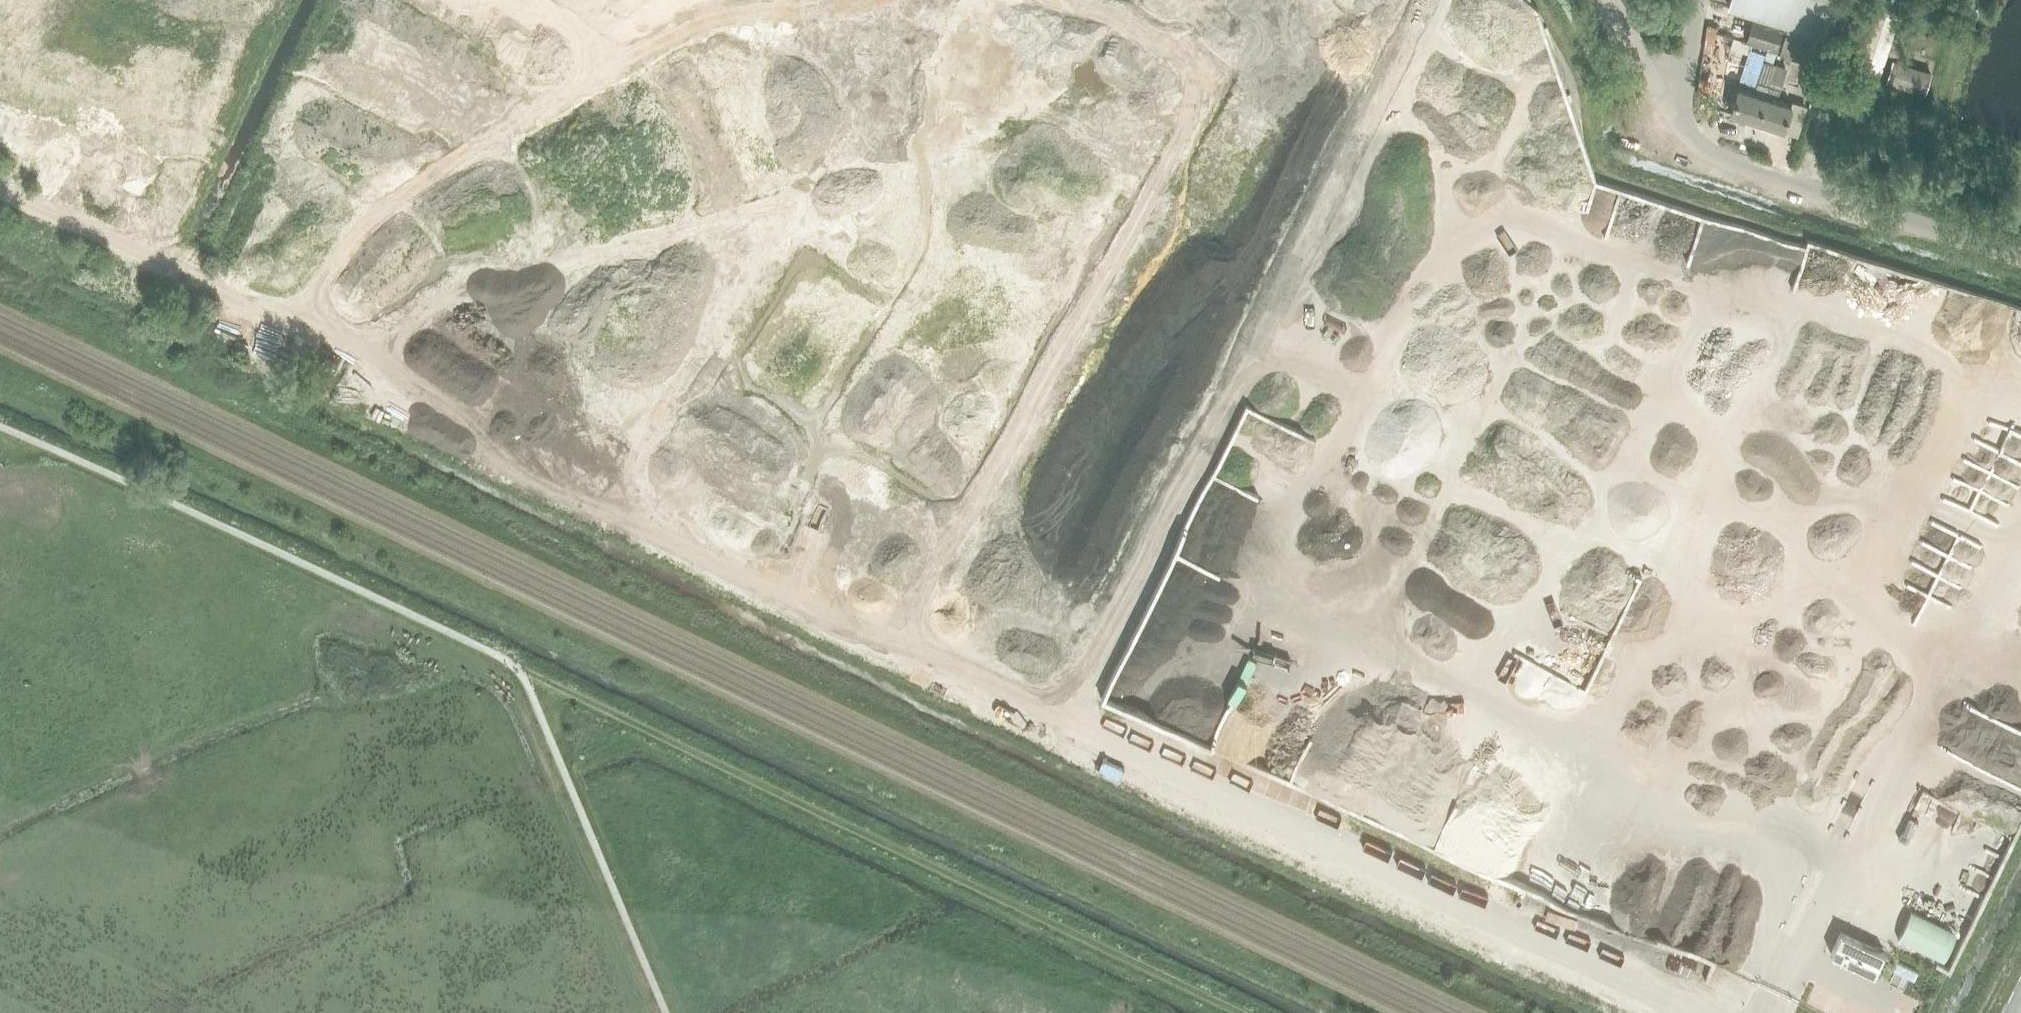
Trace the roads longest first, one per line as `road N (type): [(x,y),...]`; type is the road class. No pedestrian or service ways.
road 1 (unclassified): [(2020,257),(1732,161),(1677,123)]
road 2 (track): [(0,188),(282,318)]
road 3 (unclassified): [(1677,123),(1648,84),(1612,0)]
road 4 (unclassified): [(1677,123),(1697,0)]

